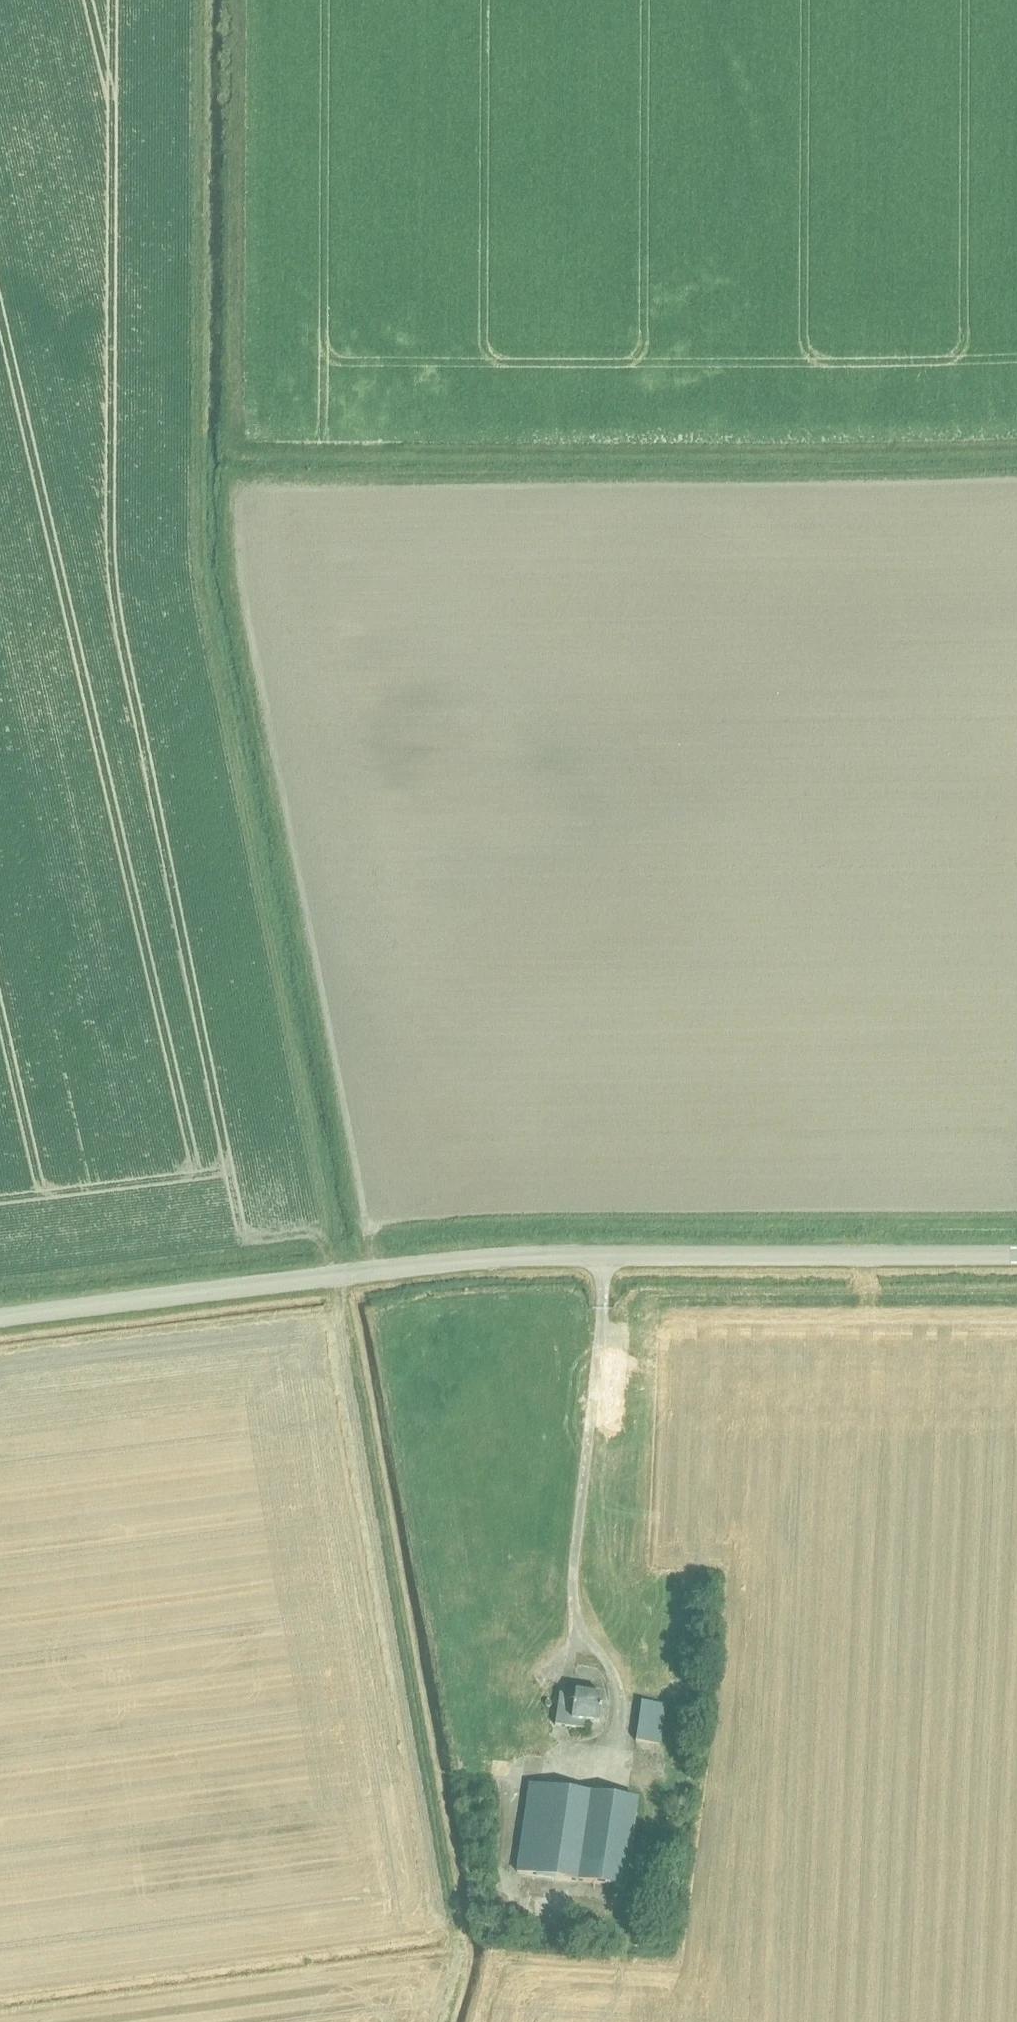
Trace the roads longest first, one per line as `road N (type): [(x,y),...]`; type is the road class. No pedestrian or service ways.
road 1 (unclassified): [(0,1322),(299,1277),(487,1262),(1016,1253)]

